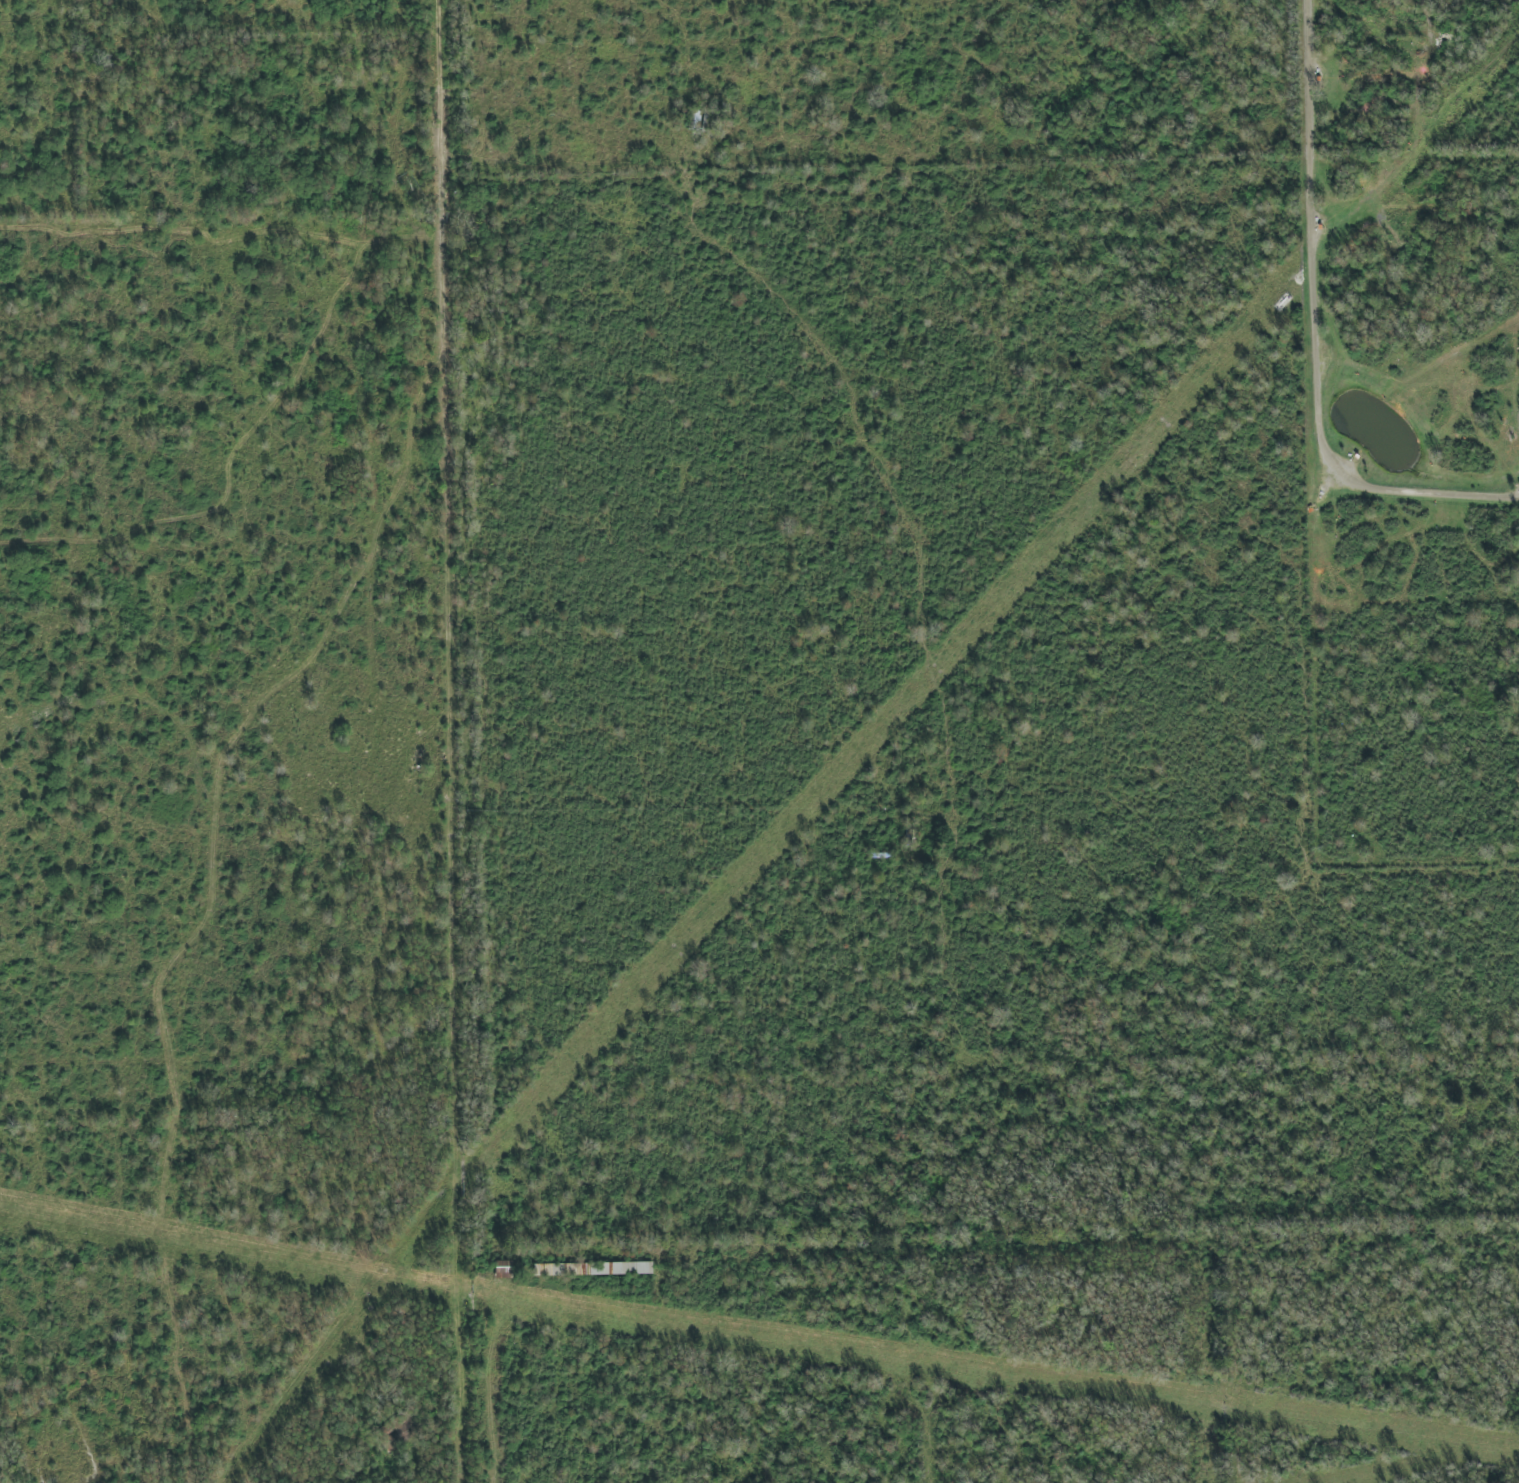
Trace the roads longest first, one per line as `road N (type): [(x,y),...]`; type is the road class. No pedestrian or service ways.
road 1 (residential): [(471,1482),(445,0)]

